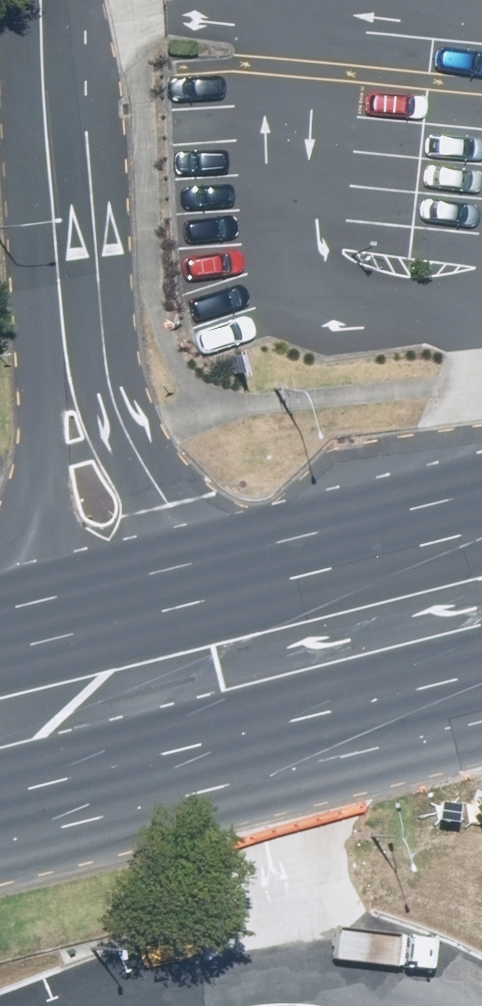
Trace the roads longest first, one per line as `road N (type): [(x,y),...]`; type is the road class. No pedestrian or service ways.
road 1 (residential): [(69,348),(42,0)]
road 2 (primary): [(212,579),(481,518)]
road 3 (residential): [(41,619),(48,458),(69,348)]
road 4 (residential): [(69,348),(212,579)]
road 5 (primary): [(481,697),(262,756)]
road 6 (residential): [(212,579),(262,756)]
road 7 (residential): [(83,798),(41,619)]
road 8 (primary): [(262,756),(83,798)]
road 9 (primary): [(41,619),(212,579)]

